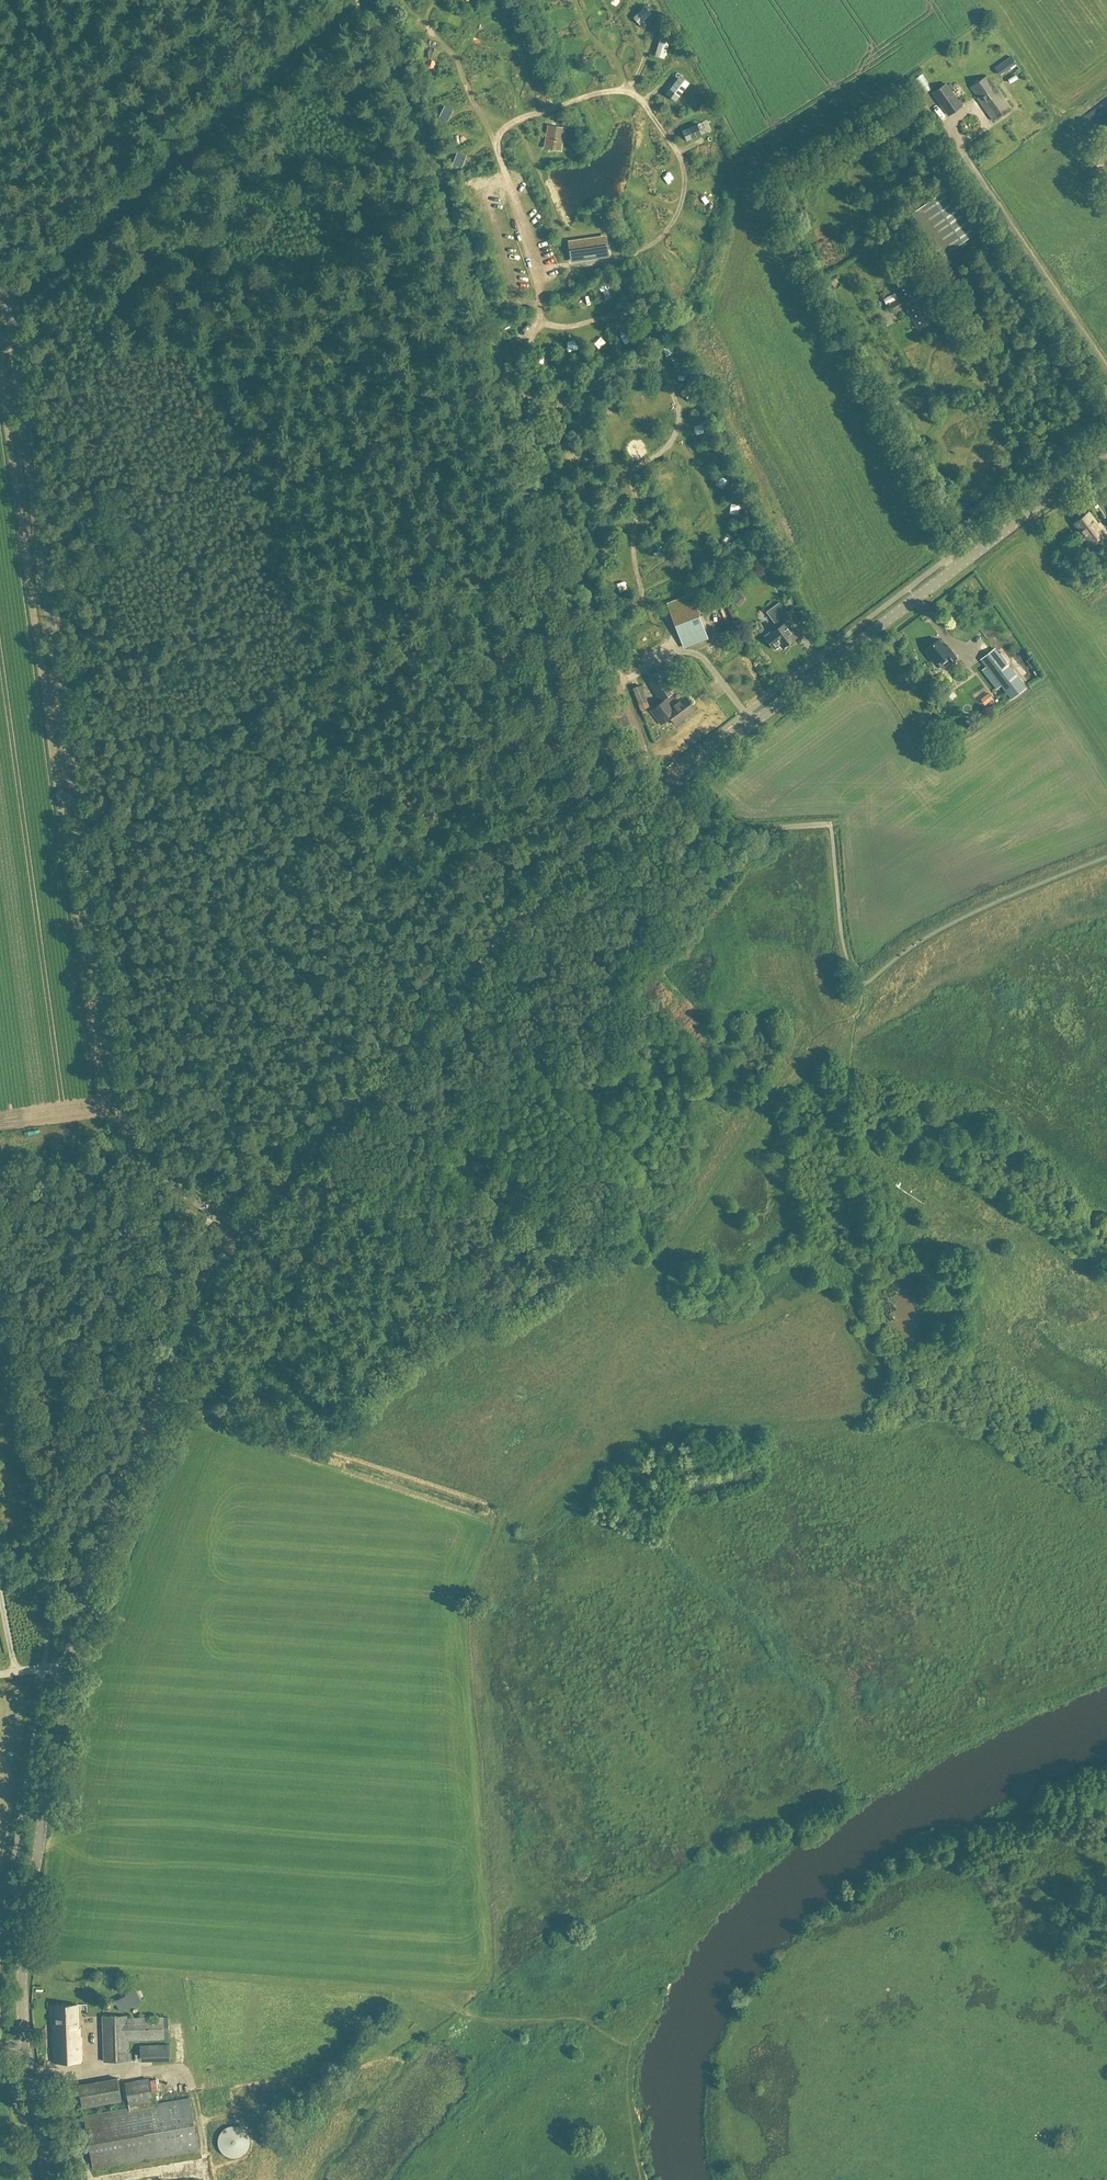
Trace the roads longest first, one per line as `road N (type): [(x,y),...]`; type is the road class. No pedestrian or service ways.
road 1 (unclassified): [(238,1233),(140,1150),(118,1102),(10,316),(0,288)]
road 2 (tertiary): [(238,1233),(507,936),(648,805)]
road 3 (tertiary): [(661,795),(1106,457)]
road 4 (tertiary): [(48,2179),(27,2047),(24,1966),(68,1670)]
road 5 (track): [(539,290),(497,150),(503,130),(543,113),(596,94),(631,92),(640,100),(686,168),(679,213),(652,244)]
road 6 (tertiary): [(68,1670),(84,1597),(132,1461),(238,1233)]
road 7 (track): [(371,0),(522,414)]
road 8 (track): [(522,414),(649,756)]
road 9 (track): [(978,176),(1106,362)]
road 10 (track): [(679,406),(643,318),(539,324)]
road 11 (unclassified): [(648,805),(661,815),(735,828),(830,825)]
road 12 (track): [(522,414),(539,290)]

